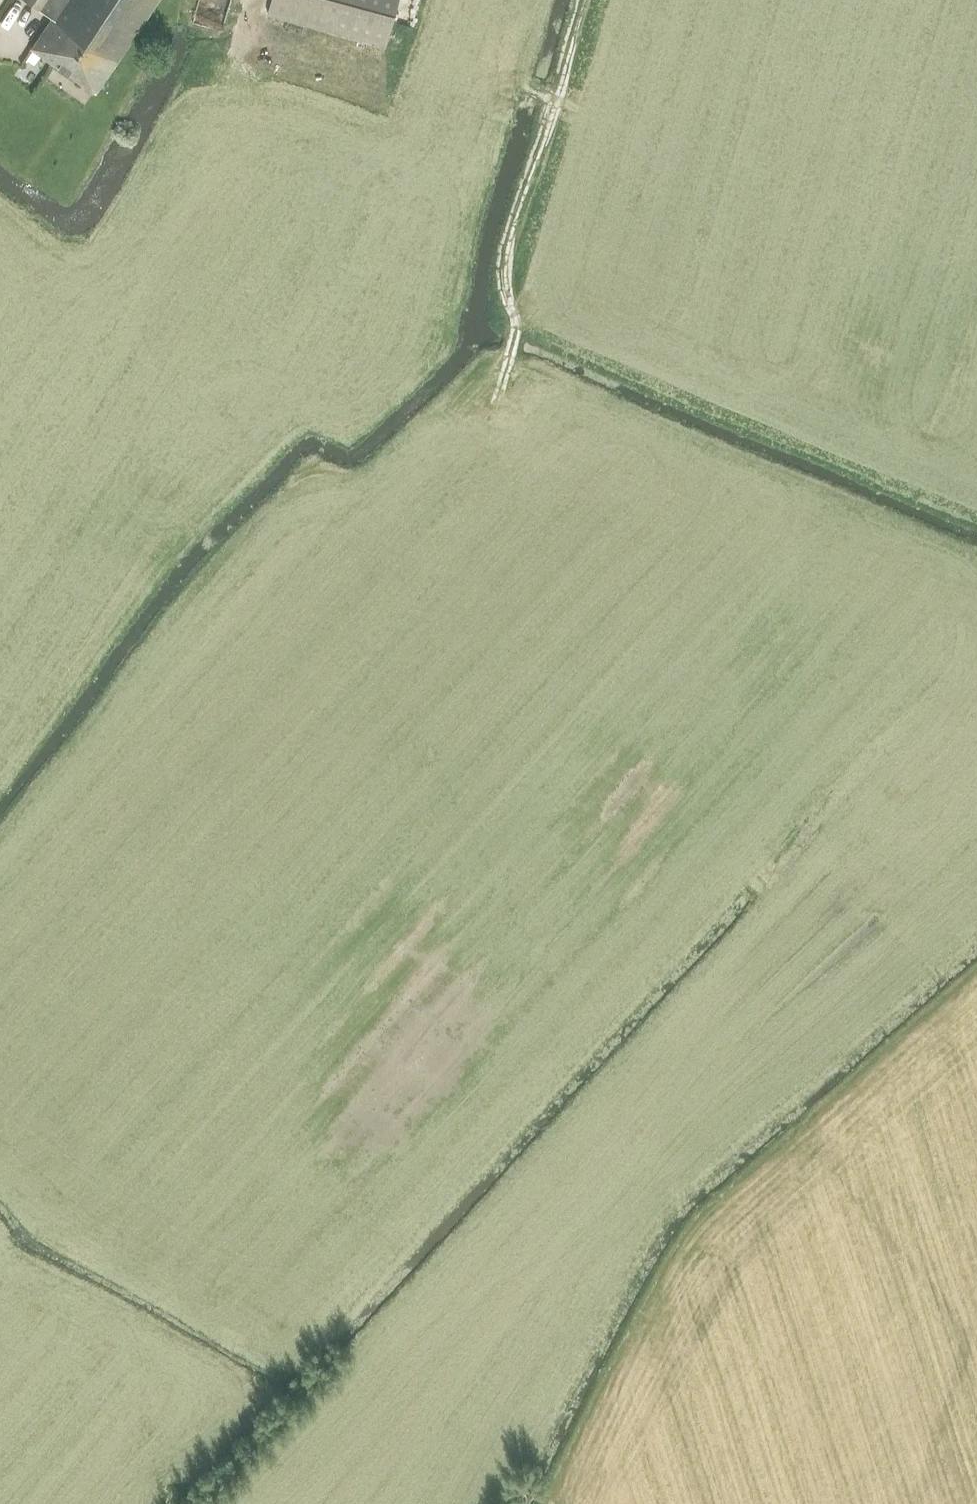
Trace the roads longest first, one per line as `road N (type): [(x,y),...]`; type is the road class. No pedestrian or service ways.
road 1 (track): [(581,0),(504,249),(514,329),(505,373)]

